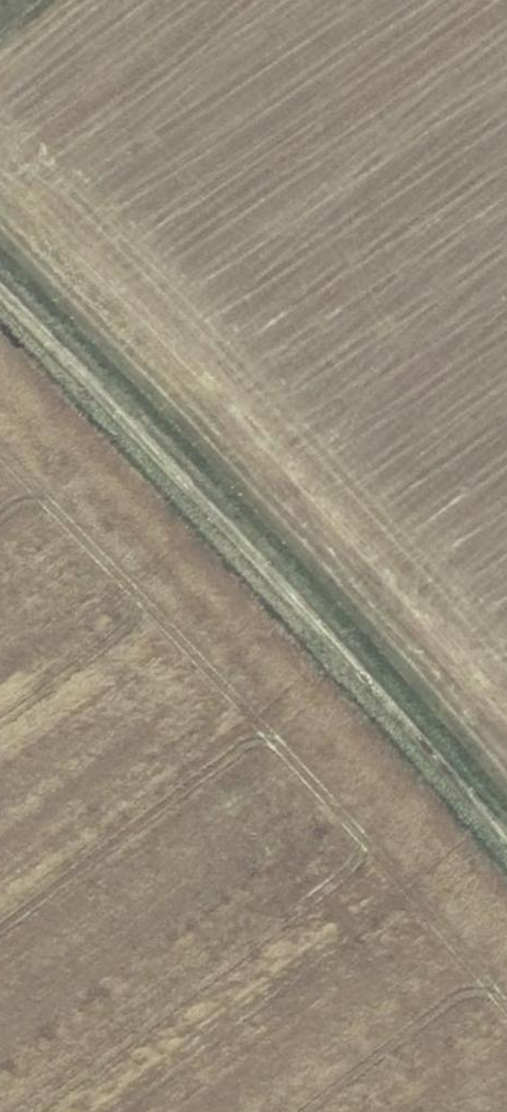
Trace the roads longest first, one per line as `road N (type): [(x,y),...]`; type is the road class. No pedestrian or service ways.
road 1 (track): [(0,276),(168,441),(506,828)]

